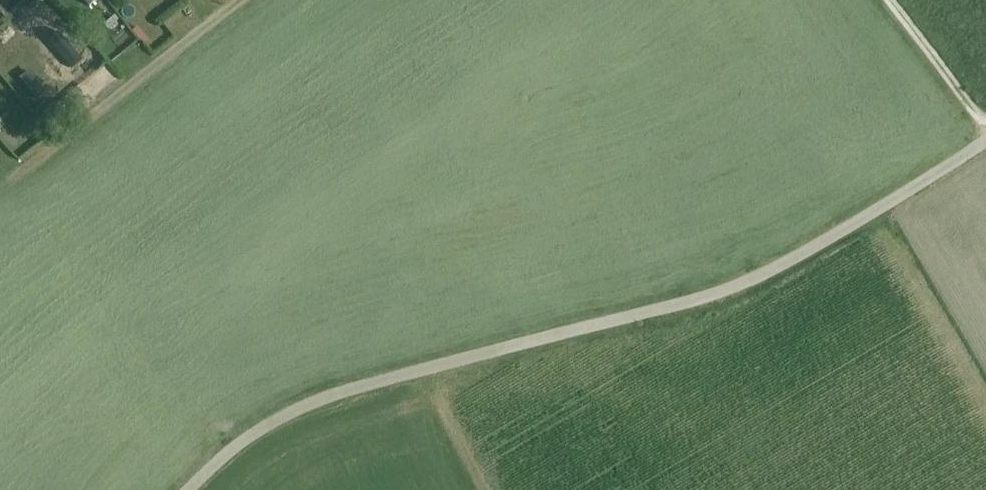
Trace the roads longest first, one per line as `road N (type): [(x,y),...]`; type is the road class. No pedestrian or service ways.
road 1 (unclassified): [(188,489),(260,430),(336,395),(746,282),(985,143)]
road 2 (track): [(53,149),(239,0)]
road 3 (track): [(892,0),(985,126)]

